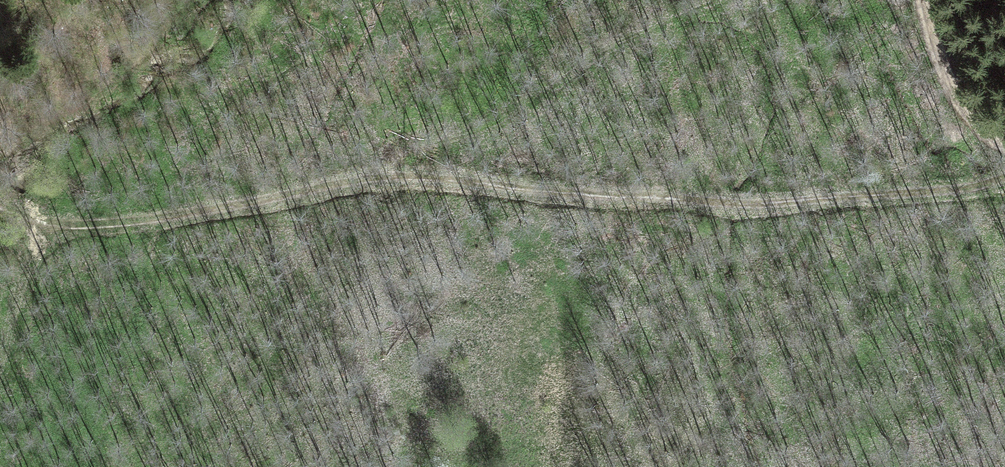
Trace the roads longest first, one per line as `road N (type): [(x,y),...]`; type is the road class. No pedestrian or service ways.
road 1 (track): [(1004,185),(740,204),(379,176),(113,225),(39,223),(0,205)]
road 2 (track): [(1004,141),(967,110),(951,81),(927,0)]
road 3 (track): [(39,223),(0,370)]

